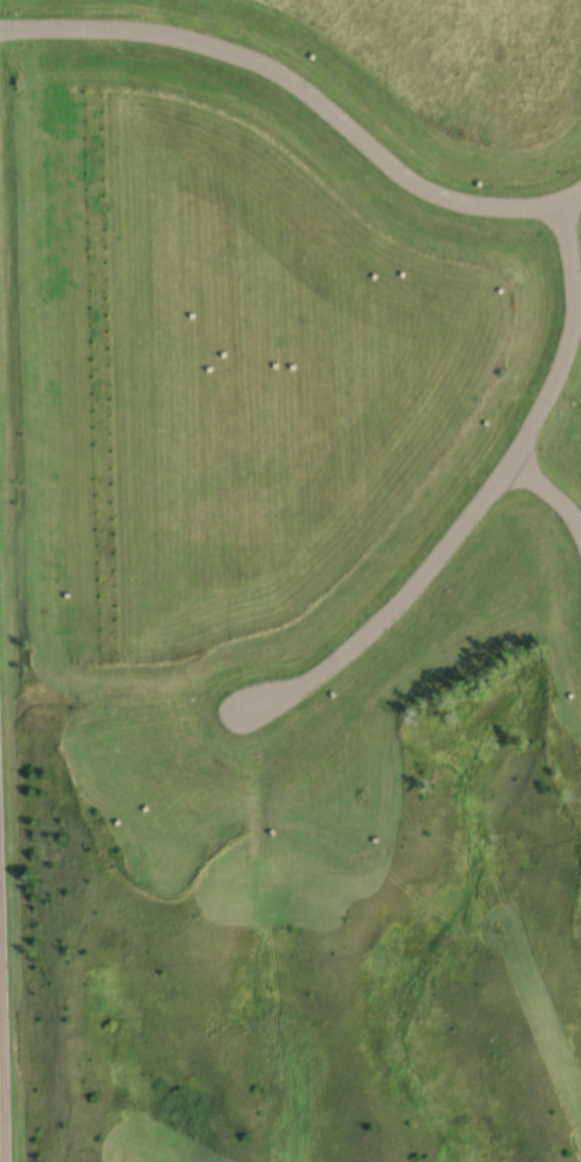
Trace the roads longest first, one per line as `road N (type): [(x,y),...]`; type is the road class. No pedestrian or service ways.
road 1 (residential): [(550,206),(574,259),(574,329),(497,482),(365,631),(315,672),(243,705)]
road 2 (residential): [(0,24),(167,36),(282,65),(428,192),(550,206),(580,180)]

